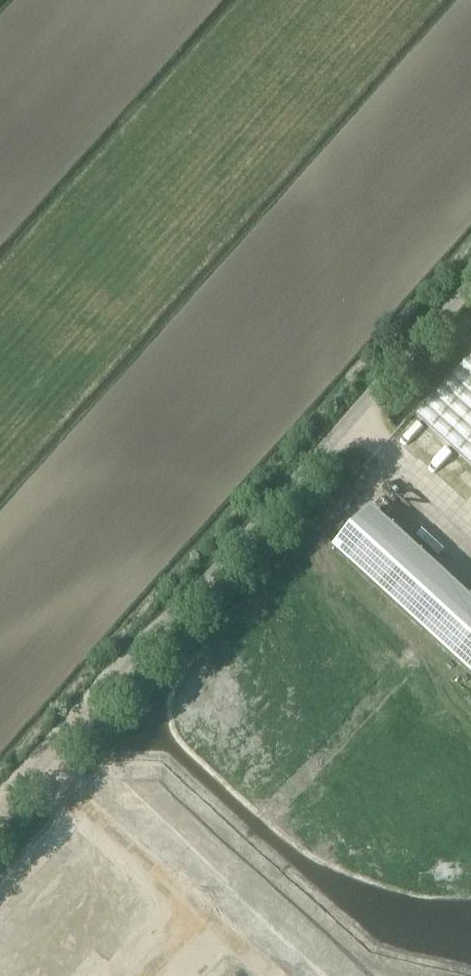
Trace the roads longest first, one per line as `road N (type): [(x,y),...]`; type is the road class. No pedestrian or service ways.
road 1 (unclassified): [(0,813),(470,288)]

